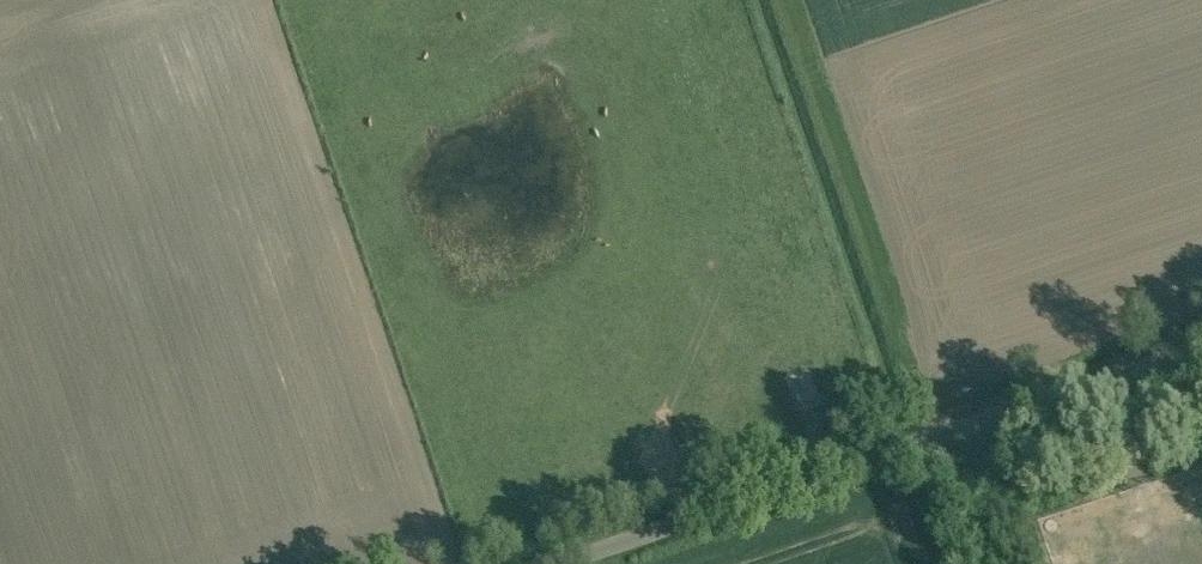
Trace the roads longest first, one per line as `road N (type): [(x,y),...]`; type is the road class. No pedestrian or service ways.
road 1 (unclassified): [(1201,339),(549,563)]

